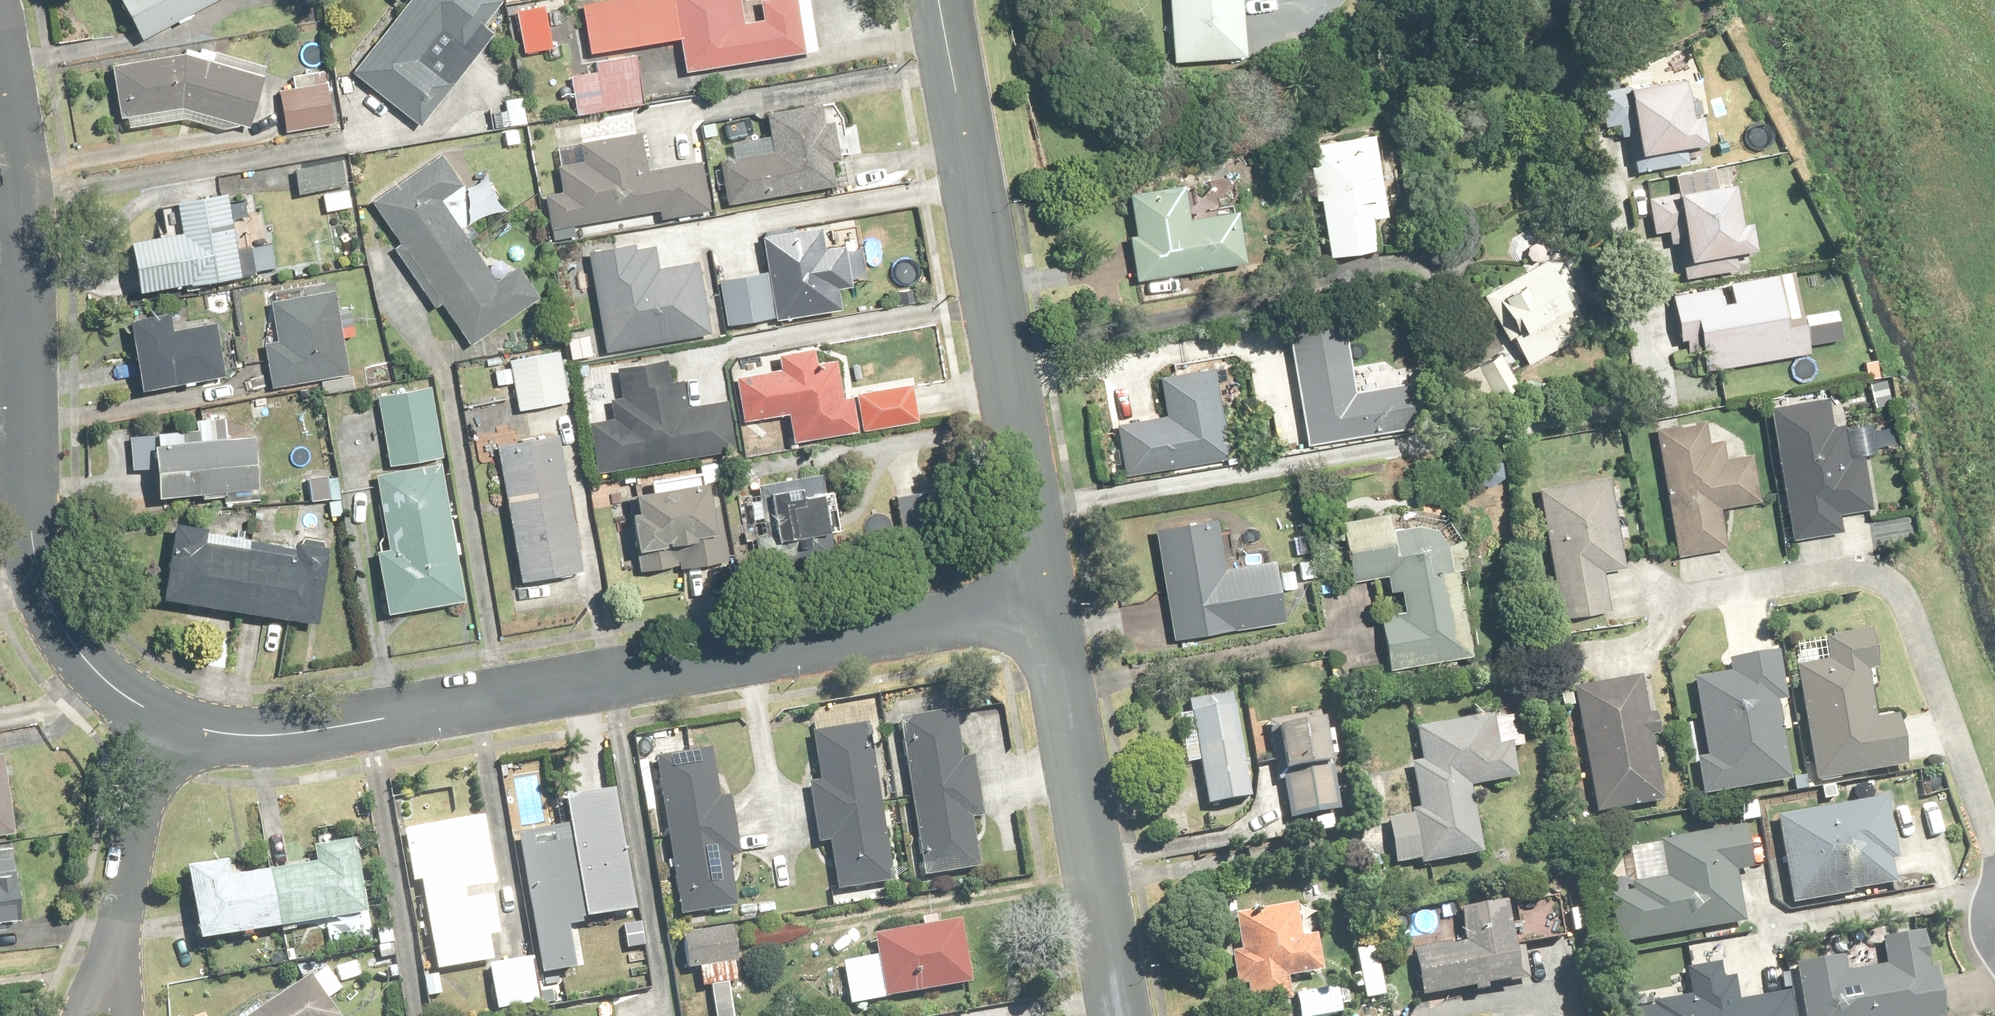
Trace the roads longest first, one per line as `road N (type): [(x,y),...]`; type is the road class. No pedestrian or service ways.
road 1 (residential): [(167,723),(280,738),(1044,600)]
road 2 (residential): [(0,100),(31,389),(33,579),(58,627),(110,687),(167,723)]
road 3 (residential): [(1044,600),(946,0)]
road 4 (residential): [(1118,1015),(1044,600)]
road 5 (residential): [(111,976),(167,723)]

